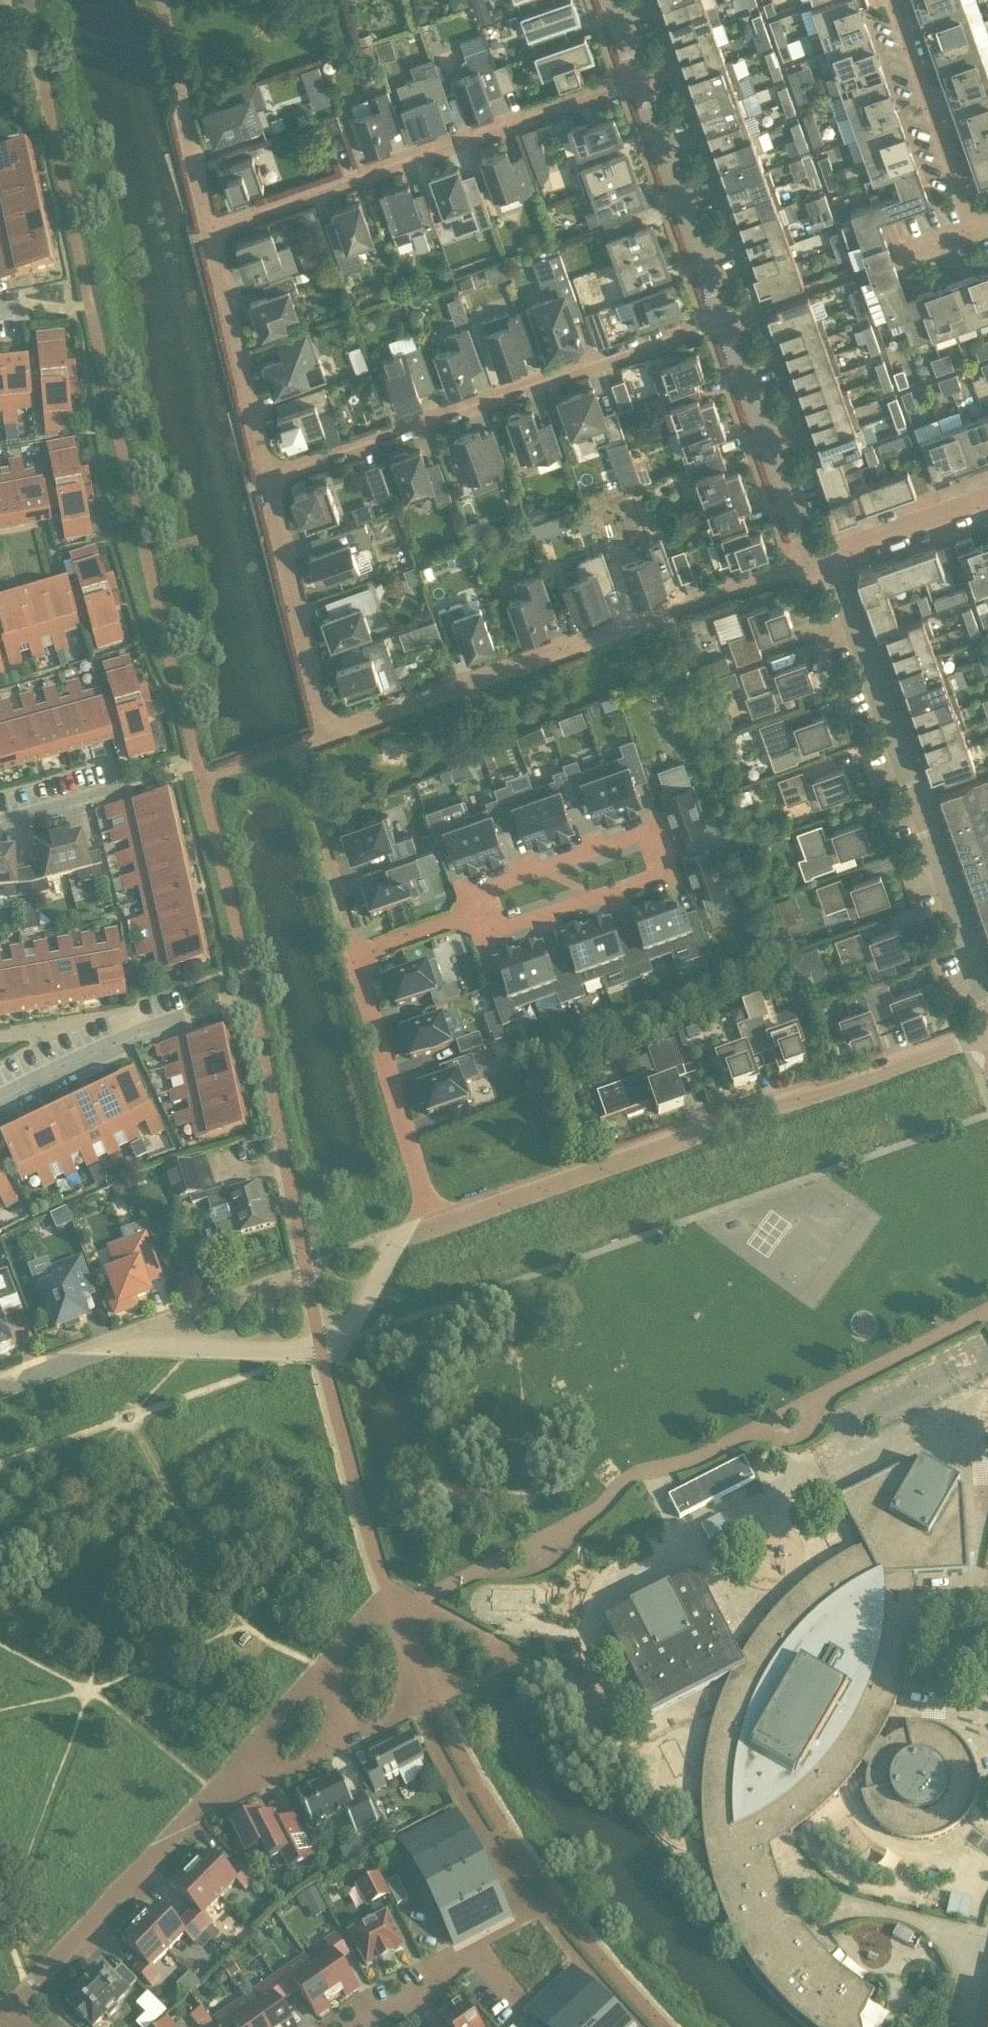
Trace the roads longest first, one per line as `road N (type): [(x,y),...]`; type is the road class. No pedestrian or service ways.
road 1 (residential): [(819,558),(329,733),(265,475)]
road 2 (tertiary): [(431,1229),(987,1036)]
road 3 (residential): [(819,558),(838,588),(987,1013)]
road 4 (residential): [(265,475),(724,318)]
road 5 (residential): [(207,228),(638,76)]
road 6 (residential): [(478,914),(486,937),(663,874),(648,831),(471,891)]
road 7 (residential): [(3,2016),(215,1793),(240,1776)]
road 8 (tertiary): [(321,1349),(128,1346),(0,1392)]
road 9 (residential): [(431,1229),(358,964)]
road 10 (residential): [(724,318),(800,532),(819,558)]
road 11 (residential): [(638,76),(724,318)]
road 12 (residential): [(265,475),(207,228)]
road 13 (residential): [(977,226),(967,219),(893,0)]
road 14 (residential): [(0,1101),(197,1015)]
road 15 (residential): [(819,558),(987,498)]
road 16 (tertiary): [(321,1349),(337,1343),(396,1246),(431,1229)]
road 17 (residential): [(361,2026),(491,1943)]
road 18 (residential): [(240,1776),(320,1666)]
road 19 (residential): [(358,964),(369,952),(478,914)]
road 20 (residential): [(0,820),(121,788)]
road 21 (residential): [(240,1776),(283,1775),(353,1741)]

